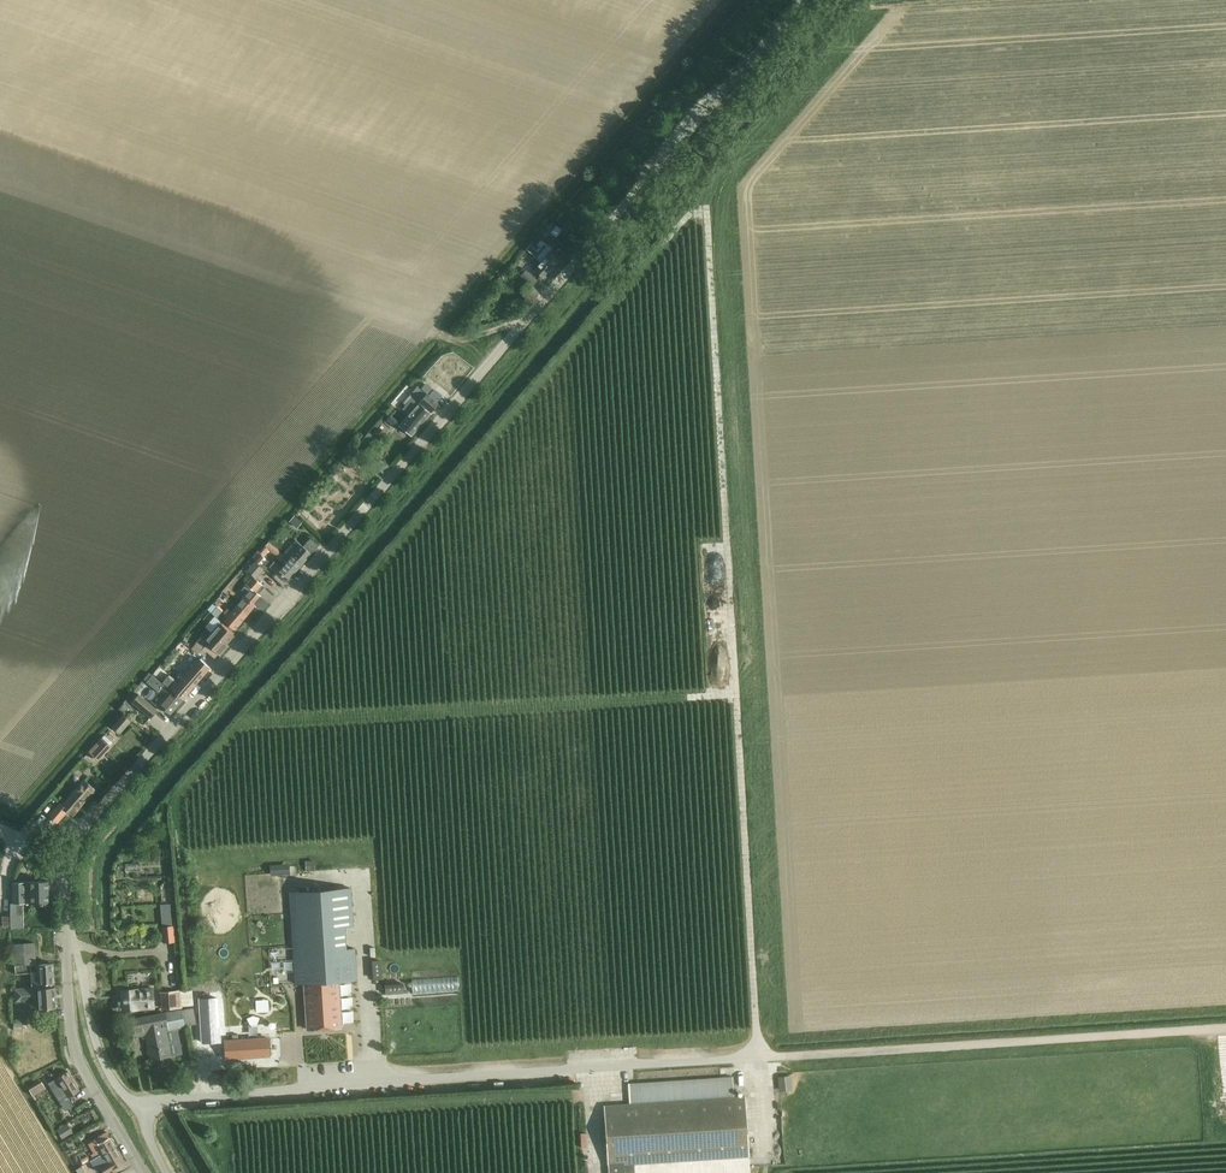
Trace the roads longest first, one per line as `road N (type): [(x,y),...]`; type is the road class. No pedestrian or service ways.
road 1 (unclassified): [(89,821),(805,0)]
road 2 (unclassified): [(143,1104),(1225,1027)]
road 3 (track): [(667,239),(690,214),(706,218),(757,1057)]
road 4 (unclassified): [(66,942),(75,1053),(142,1172)]
road 5 (unclassified): [(143,1104),(121,1094),(107,1071),(78,958),(66,942)]

